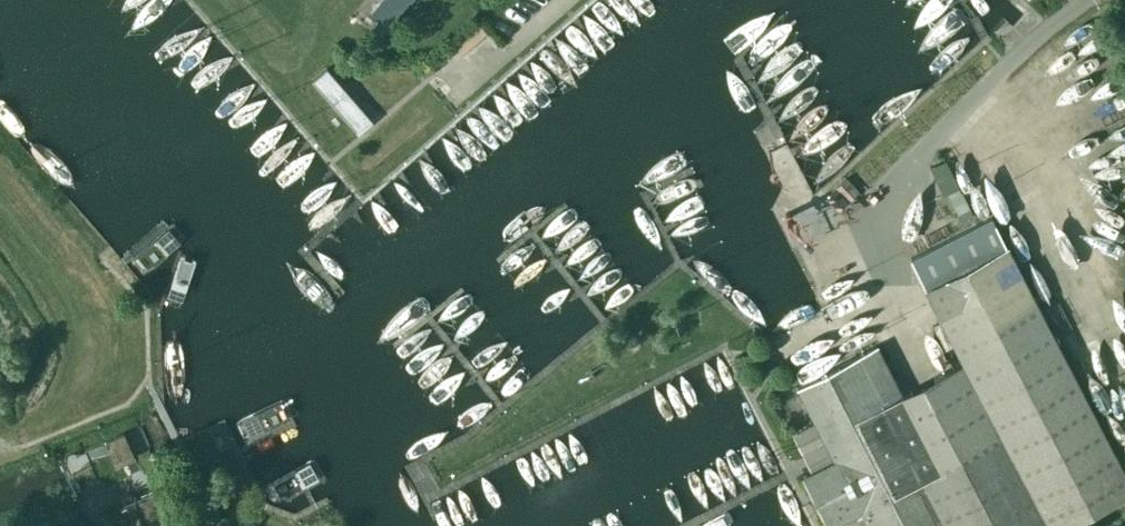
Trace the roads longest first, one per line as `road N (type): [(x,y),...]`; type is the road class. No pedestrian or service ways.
road 1 (track): [(0,204),(76,290),(87,328),(58,401),(35,427),(0,442)]

